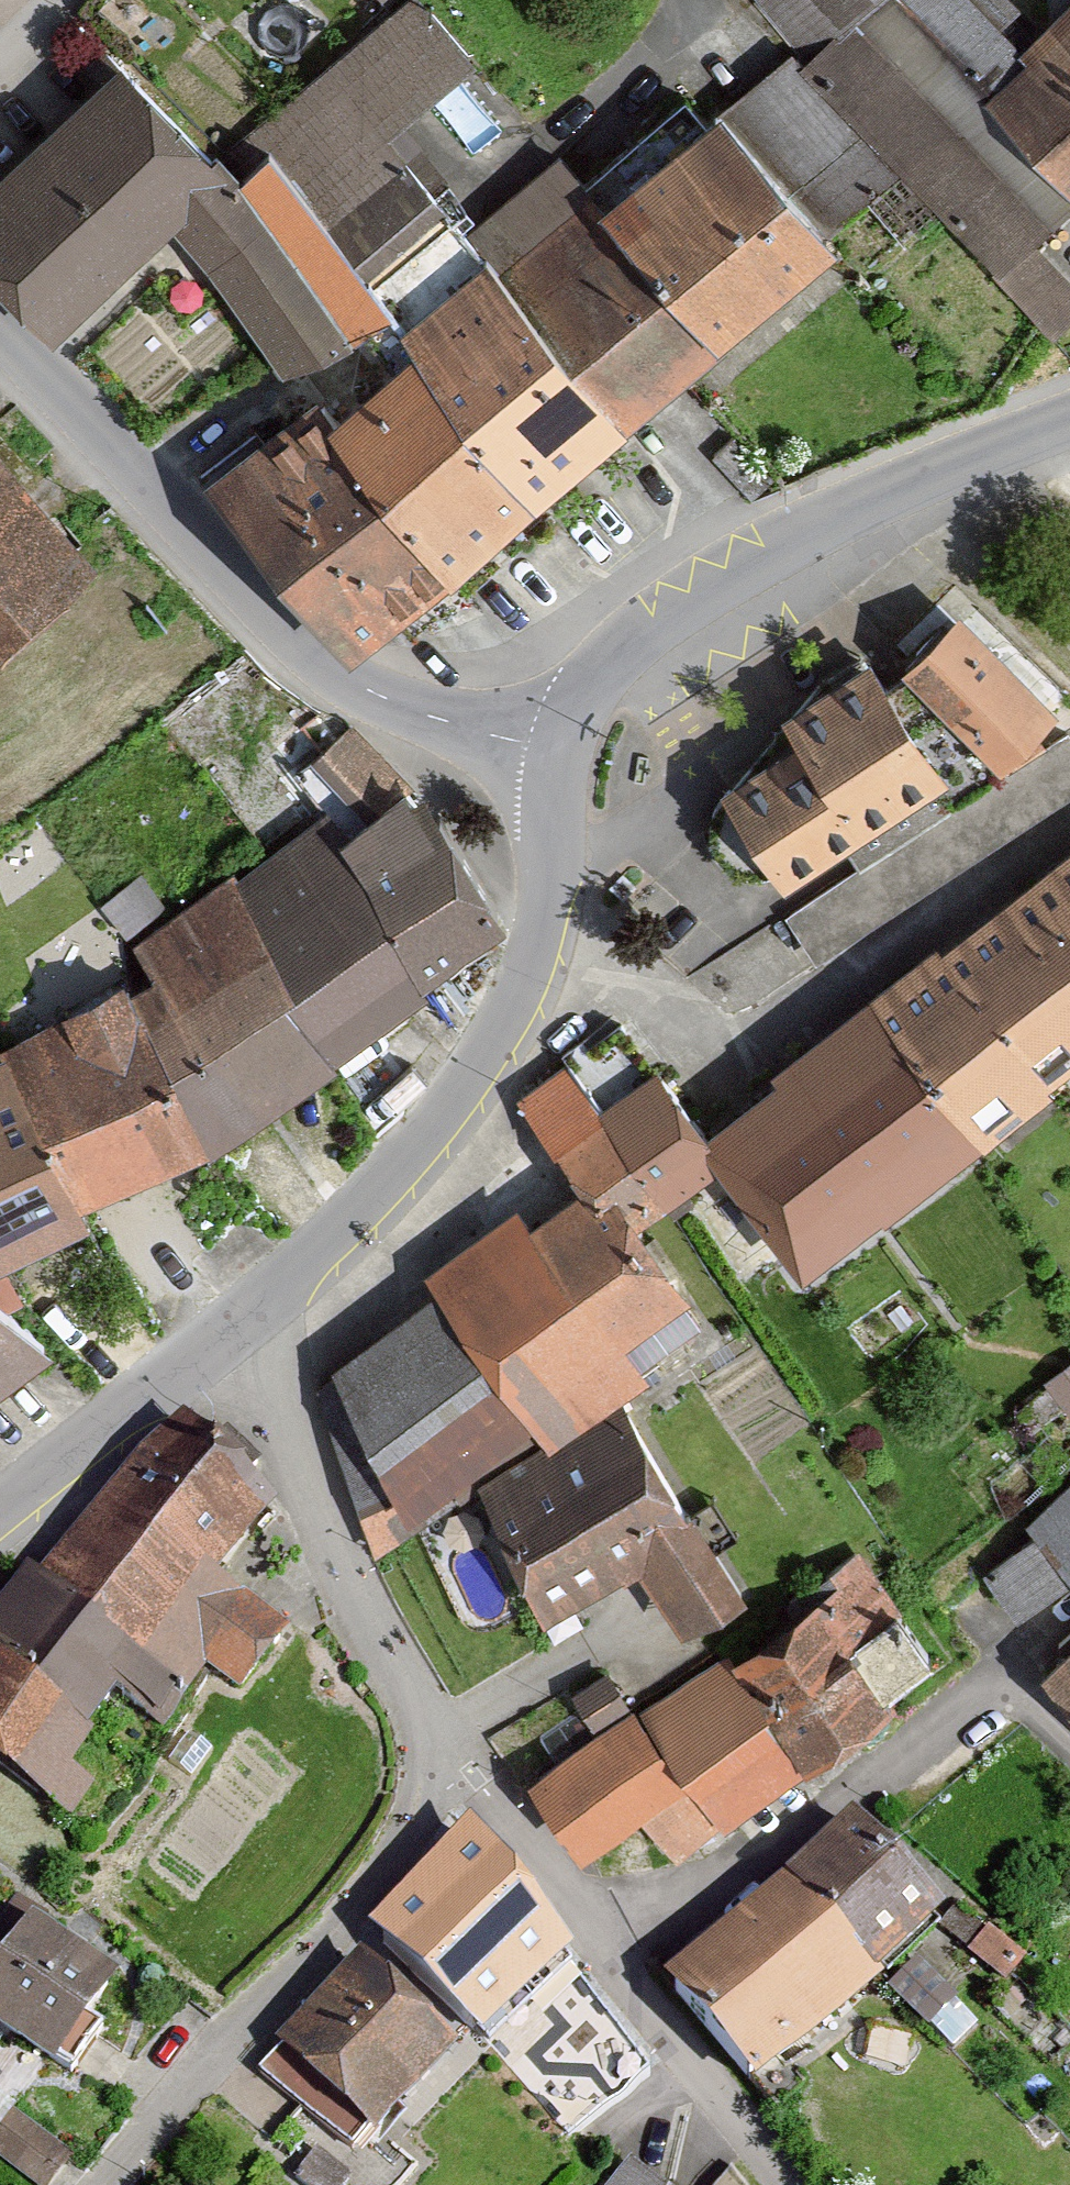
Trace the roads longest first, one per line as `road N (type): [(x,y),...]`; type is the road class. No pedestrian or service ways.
road 1 (tertiary): [(0,341),(303,655),(390,701),(560,753)]
road 2 (residential): [(560,753),(553,893),(539,951),(486,1058),(430,1140),(331,1251),(253,1318)]
road 3 (tertiary): [(560,753),(590,685),(667,620),(841,515),(1069,419)]
road 4 (residential): [(1069,1746),(1019,1698),(986,1693),(612,1972)]
road 5 (residential): [(99,2184),(361,1901),(400,1848),(426,1794),(454,1767)]
road 6 (residential): [(454,1767),(333,1570),(253,1318)]
road 7 (residential): [(253,1318),(0,1512)]
road 8 (residential): [(612,1972),(774,2184)]
road 9 (residential): [(454,1767),(612,1972)]

